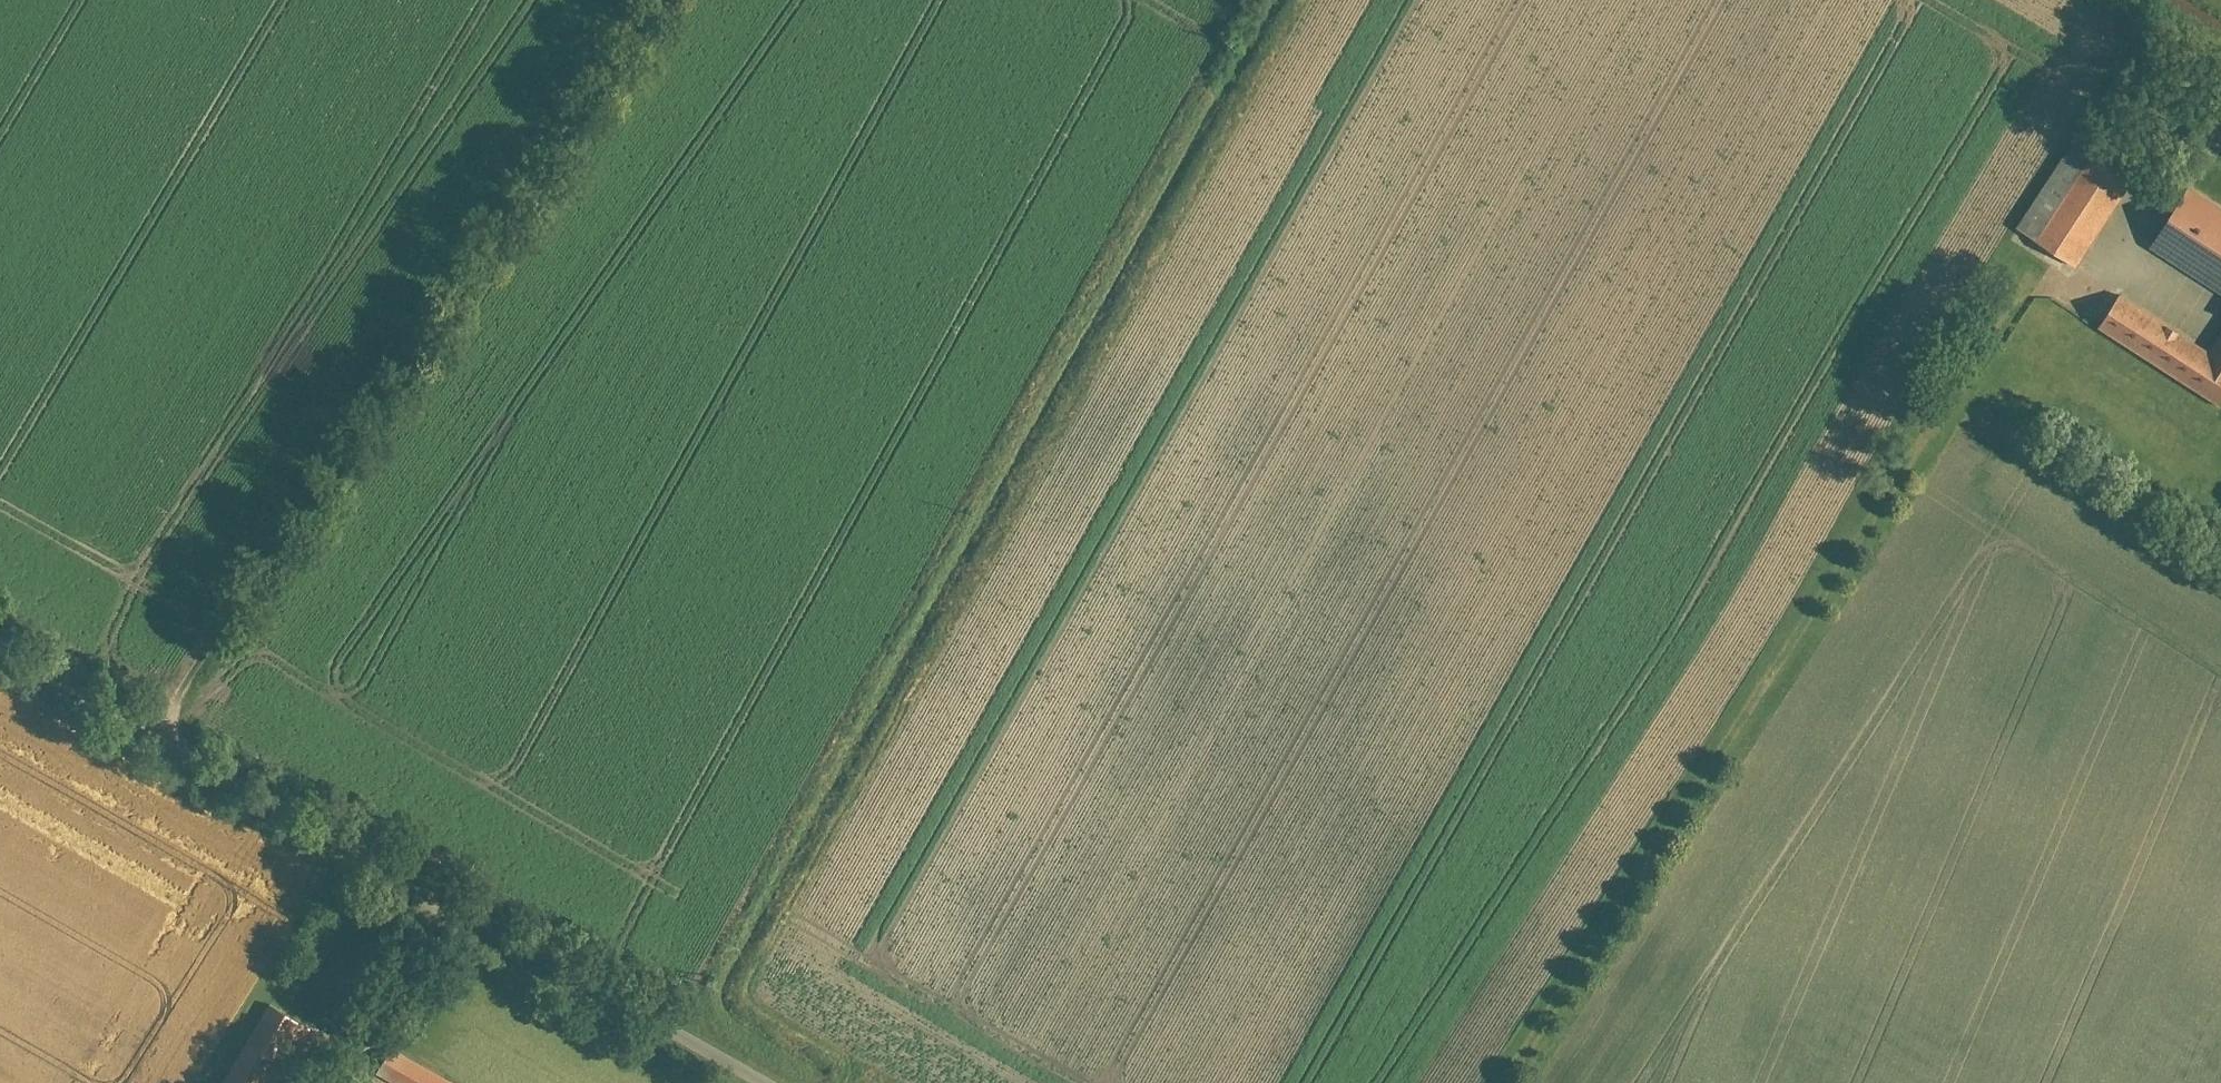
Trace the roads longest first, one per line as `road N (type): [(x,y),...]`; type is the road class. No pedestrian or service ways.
road 1 (track): [(149,709),(655,0)]
road 2 (track): [(1489,1082),(1912,430)]
road 3 (unclassified): [(782,1082),(305,804)]
road 4 (track): [(305,804),(0,624)]

